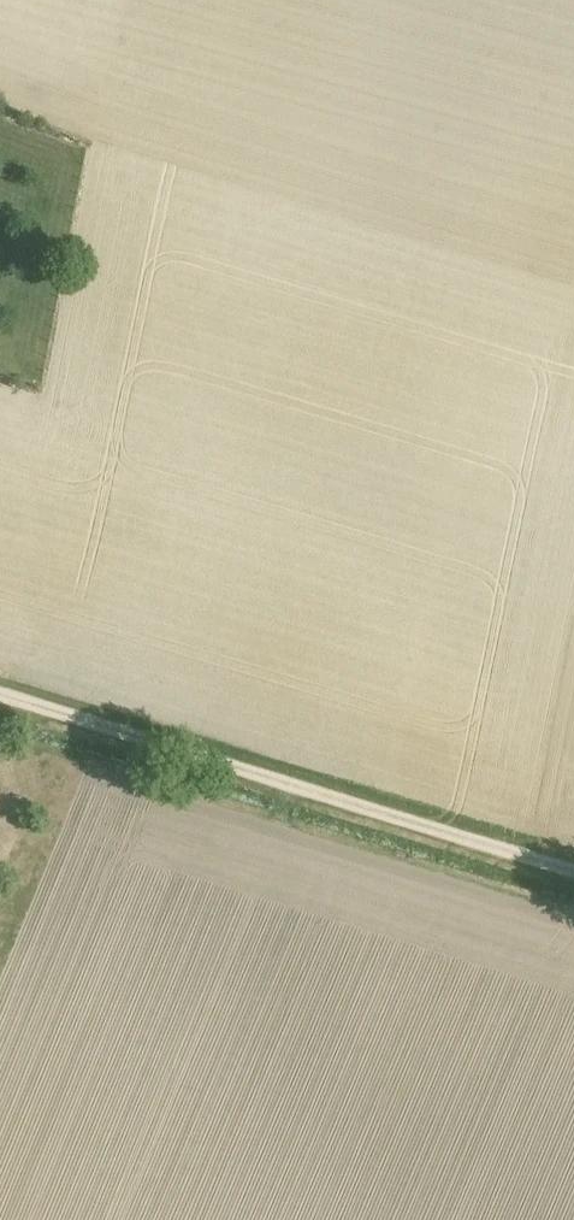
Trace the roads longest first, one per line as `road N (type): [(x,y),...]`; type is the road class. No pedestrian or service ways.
road 1 (track): [(573,871),(0,698)]

